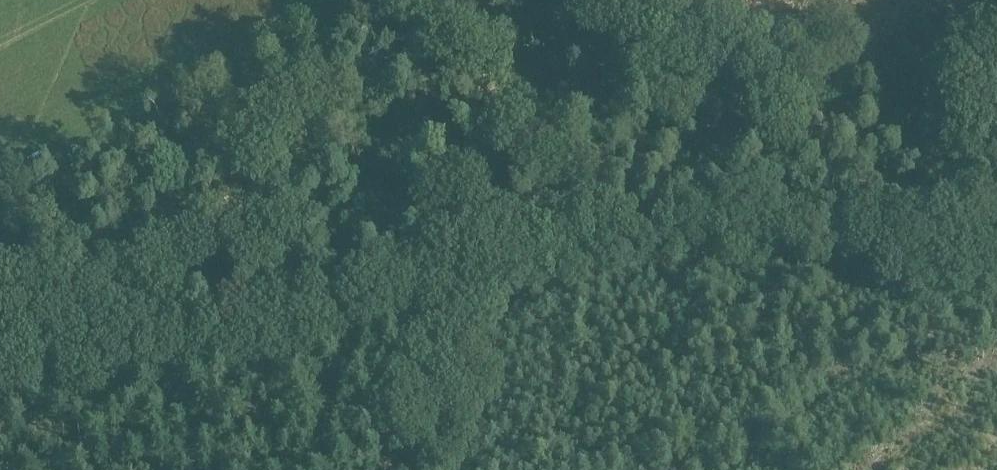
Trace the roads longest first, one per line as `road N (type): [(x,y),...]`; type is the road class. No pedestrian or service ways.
road 1 (track): [(418,469),(465,276),(479,148),(460,80),(413,0)]

